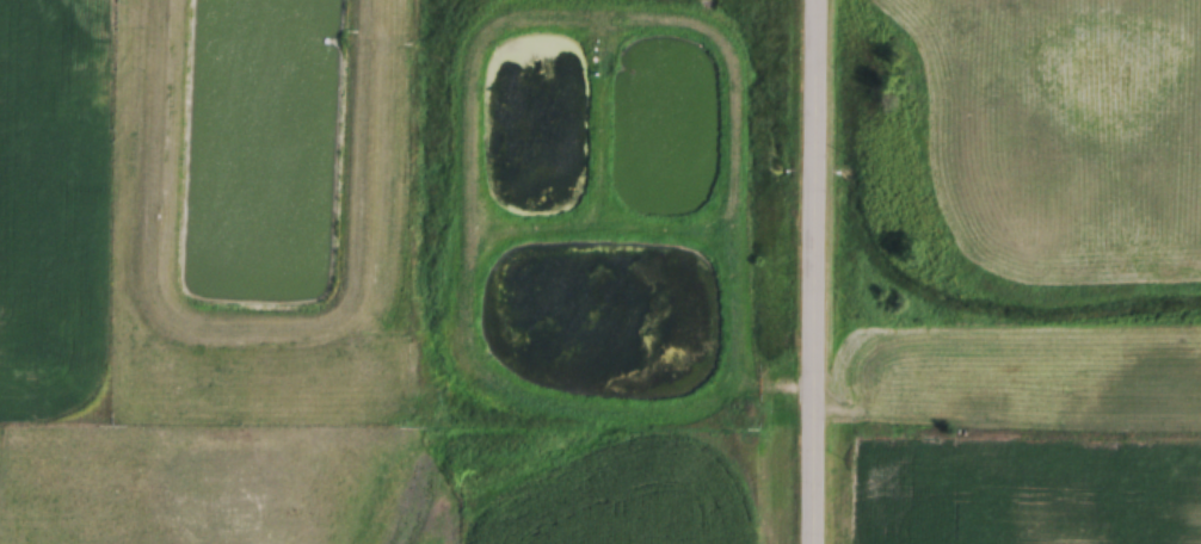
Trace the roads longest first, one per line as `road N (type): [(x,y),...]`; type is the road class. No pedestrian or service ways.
road 1 (tertiary): [(815,543),(818,0)]

